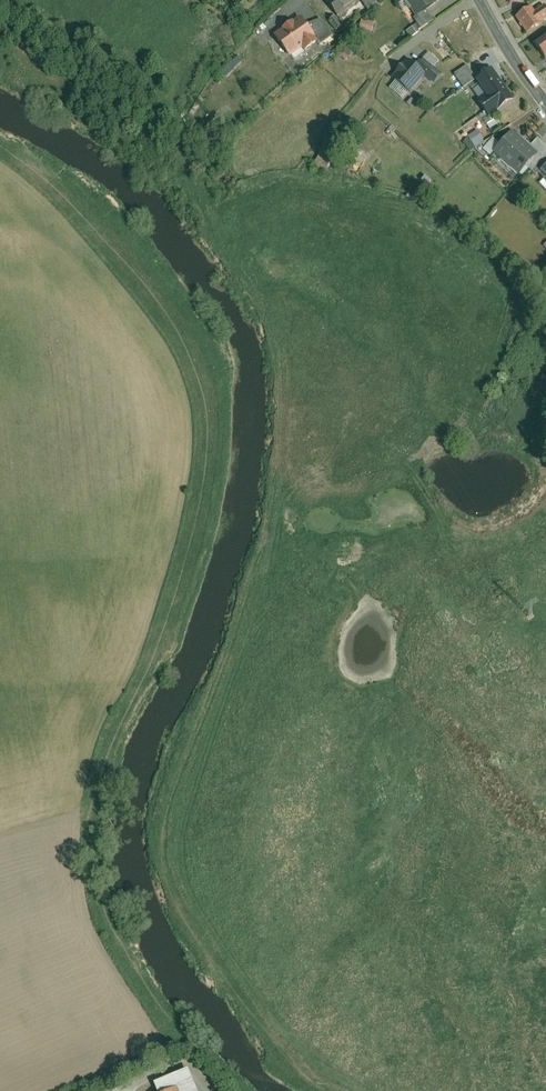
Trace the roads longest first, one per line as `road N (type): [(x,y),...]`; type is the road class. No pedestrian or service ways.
road 1 (tertiary): [(480,0),(545,105)]

